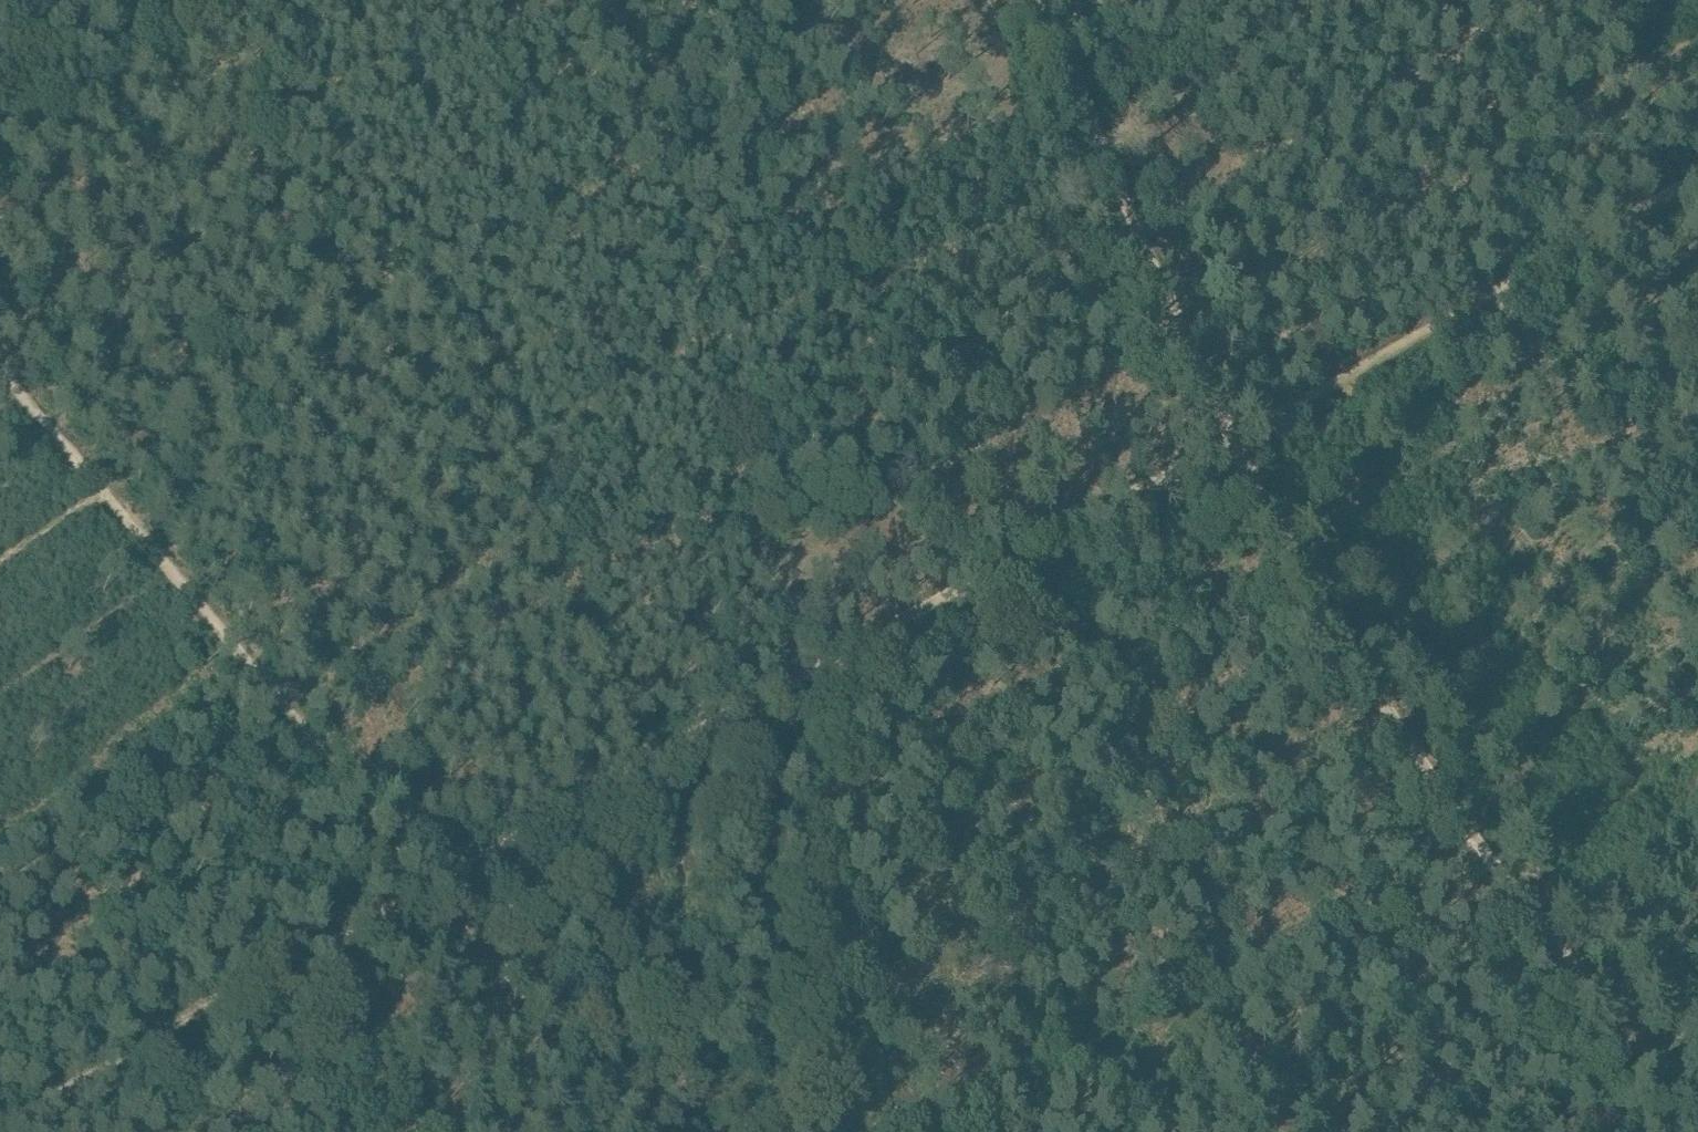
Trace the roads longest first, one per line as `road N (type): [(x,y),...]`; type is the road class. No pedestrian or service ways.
road 1 (track): [(440,877),(1697,180)]
road 2 (track): [(1697,1094),(1528,906),(1330,633),(1054,70),(1033,0)]
road 3 (track): [(440,877),(83,471)]
road 4 (track): [(83,471),(0,370)]

